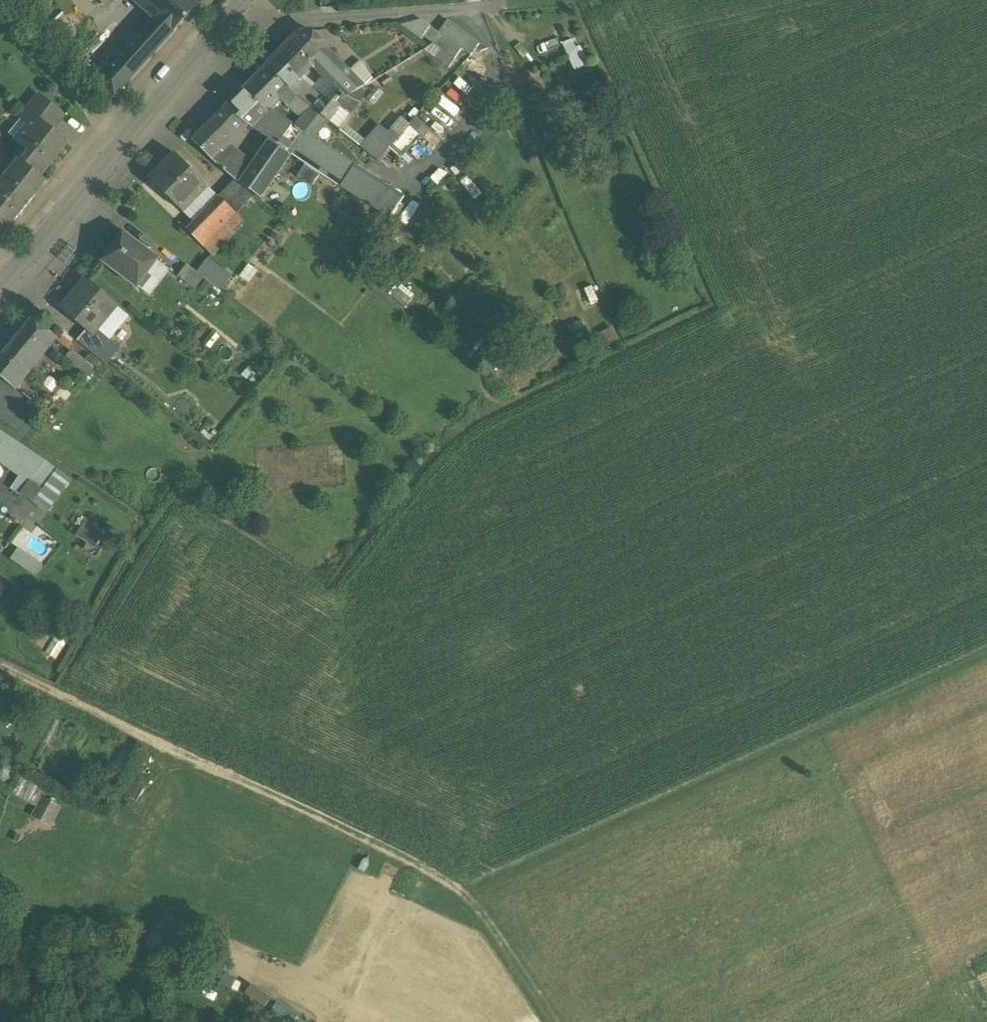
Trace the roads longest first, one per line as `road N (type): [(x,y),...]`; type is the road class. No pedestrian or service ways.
road 1 (track): [(552,1021),(466,892),(0,669)]
road 2 (track): [(986,656),(466,892)]
road 3 (secondary): [(240,0),(0,284)]
road 4 (track): [(10,0),(124,139)]

